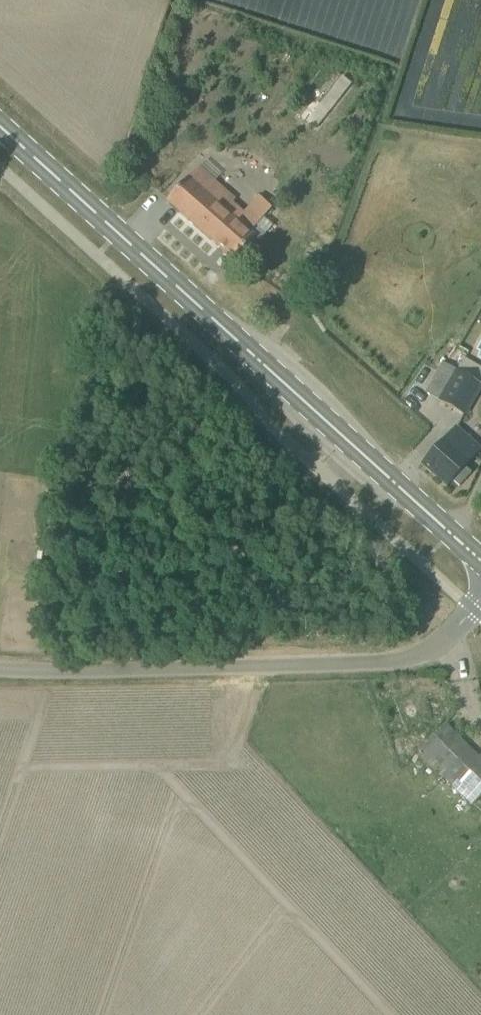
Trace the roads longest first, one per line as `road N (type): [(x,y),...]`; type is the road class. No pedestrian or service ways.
road 1 (primary): [(480,560),(0,130)]
road 2 (unclassified): [(475,614),(450,645),(407,660),(0,670)]

